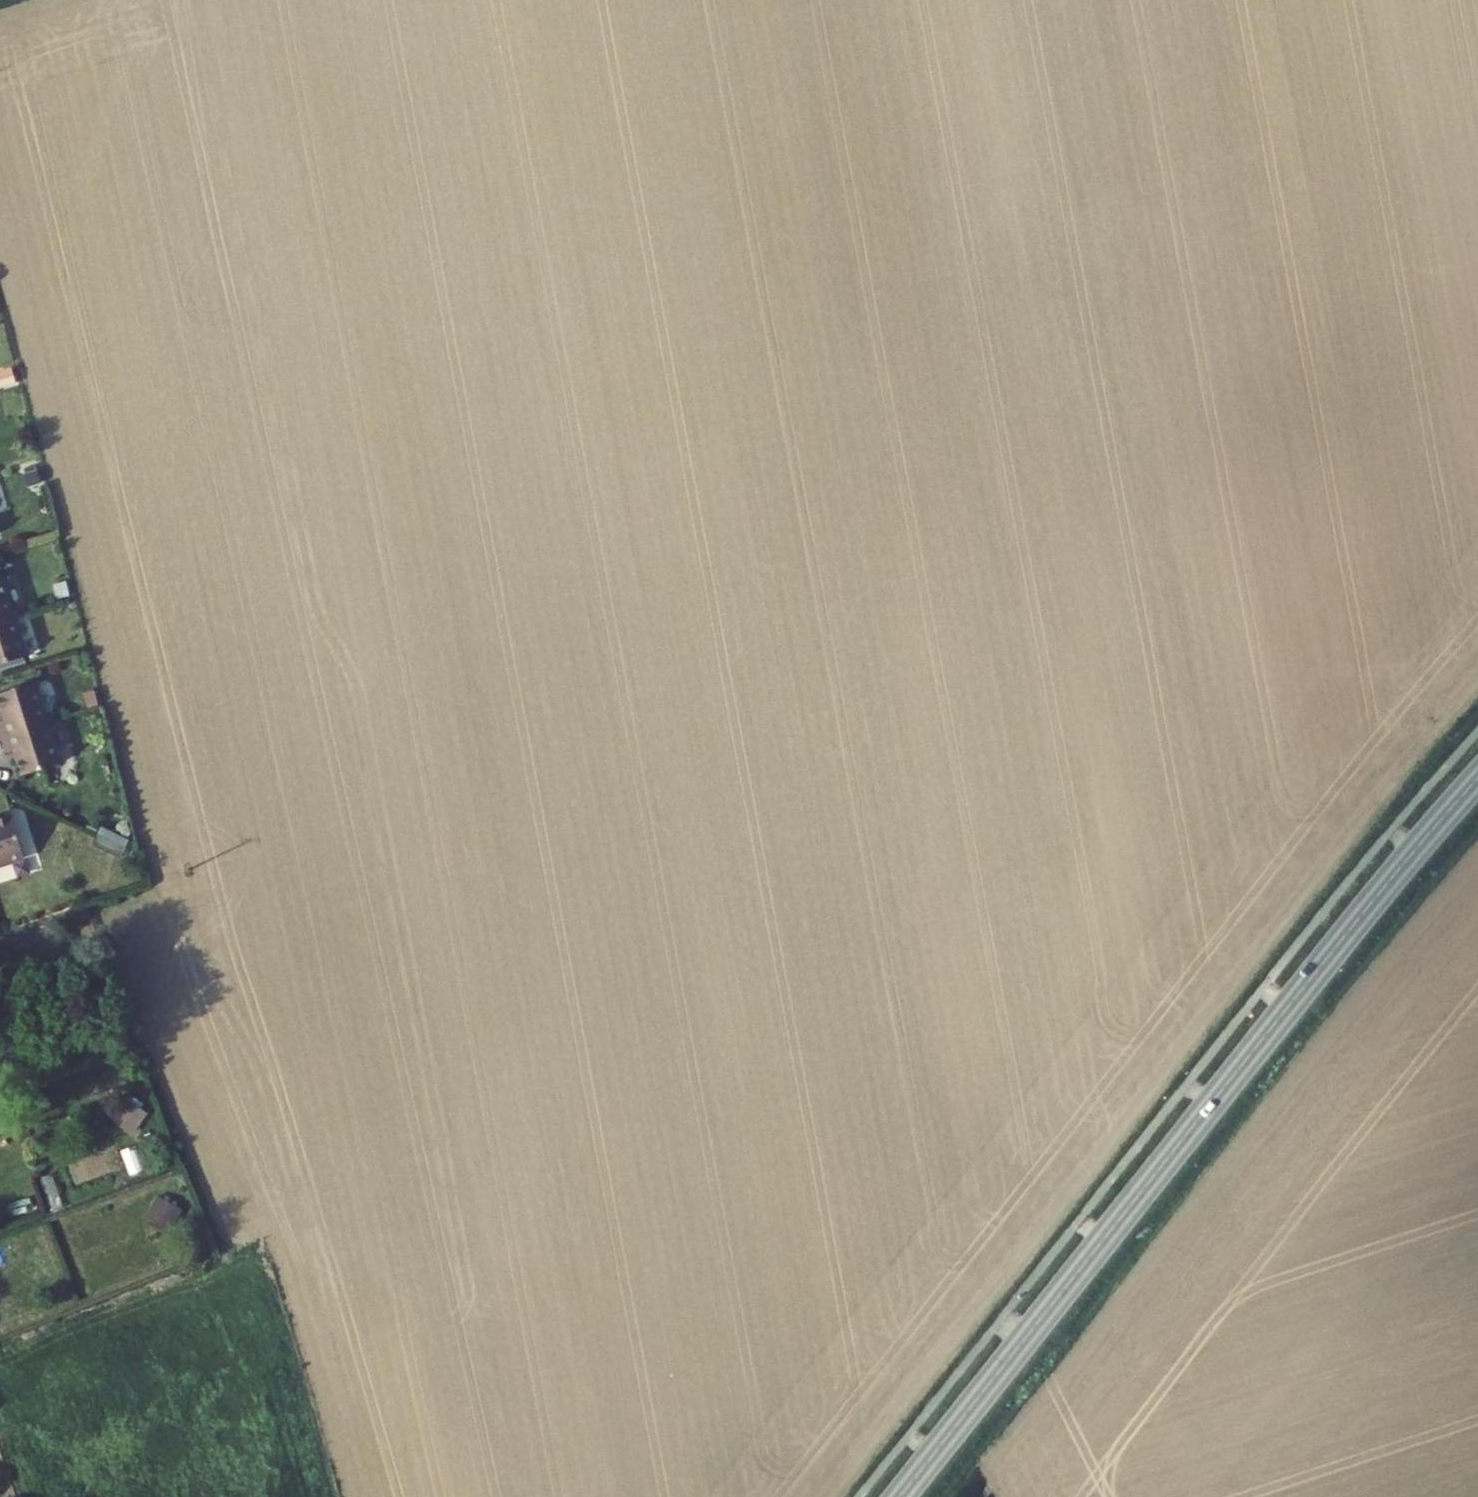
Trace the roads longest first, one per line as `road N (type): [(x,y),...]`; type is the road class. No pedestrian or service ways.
road 1 (tertiary): [(900,1496),(1477,778)]

